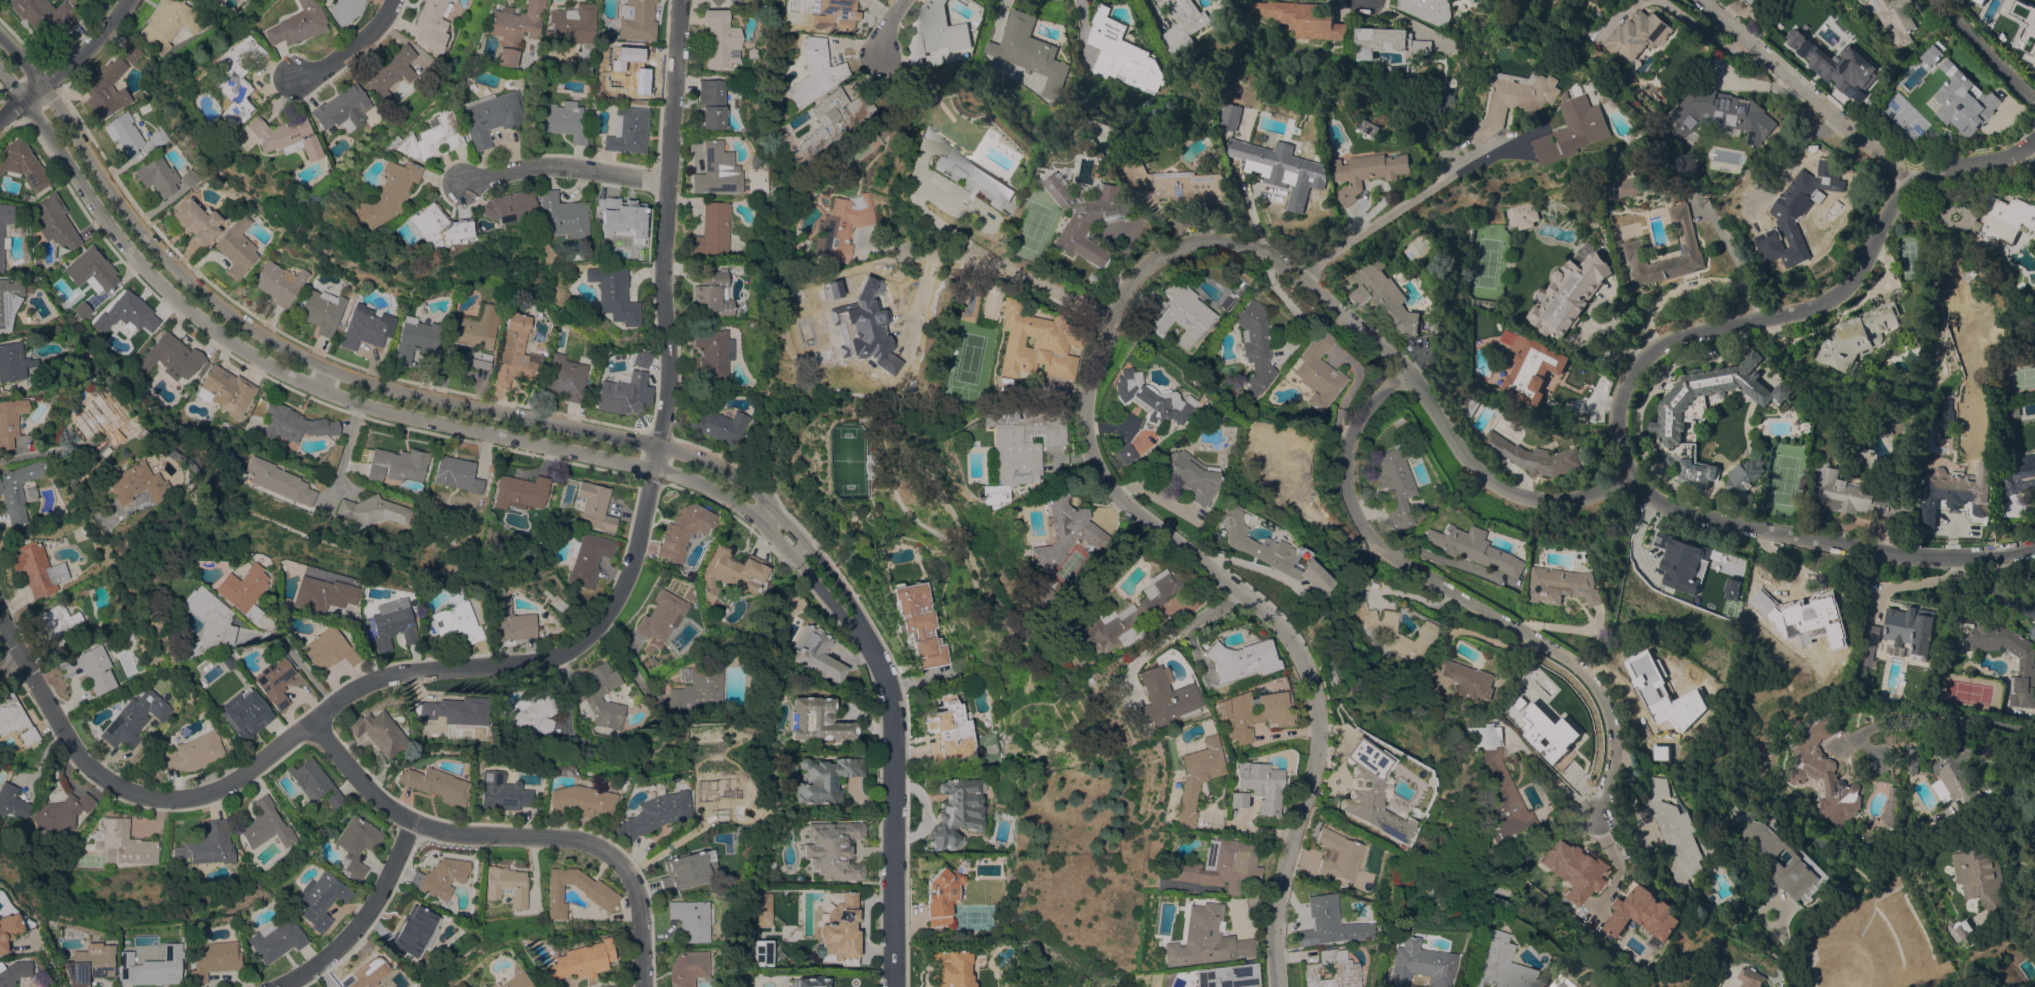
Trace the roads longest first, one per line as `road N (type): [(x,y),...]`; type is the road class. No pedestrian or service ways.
road 1 (residential): [(1640,480),(1544,502),(1510,490),(1467,458),(1350,322),(1260,249),(1198,239),(1161,253),(1131,291),(1088,387),(1088,454),(1132,517),(1291,650),(1300,686),(1304,724),(1272,890),(1274,986)]
road 2 (residential): [(307,726),(381,682),(545,661),(601,626),(627,574),(667,386),(662,252),(679,0)]
road 3 (residential): [(890,986),(892,727),(882,670),(769,514),(709,475),(655,458),(364,393)]
road 4 (residential): [(1640,480),(1611,408),(1632,367),(1666,340),(1829,299),(1914,186),(2034,147)]
road 5 (residential): [(1598,810),(1619,731),(1600,685),(1393,554),(1361,510),(1356,445),(1404,378)]
road 6 (residential): [(364,393),(240,335),(187,294),(136,244),(0,55)]
road 7 (residential): [(642,986),(638,890),(588,840),(487,836),(383,809),(307,726)]
road 8 (residential): [(307,726),(228,785),(198,797),(152,799),(111,785),(80,765),(0,617)]
road 9 (residential): [(2034,548),(1905,552),(1736,530),(1667,510),(1640,480)]
road 10 (residential): [(1703,0),(1914,186)]
road 11 (residential): [(249,986),(344,928),(420,823)]
road 12 (residential): [(667,183),(551,164),(461,182)]
road 13 (residential): [(0,116),(89,48),(127,0)]
road 14 (residential): [(2034,106),(1934,0)]
road 15 (residential): [(297,81),(361,44),(393,0)]

